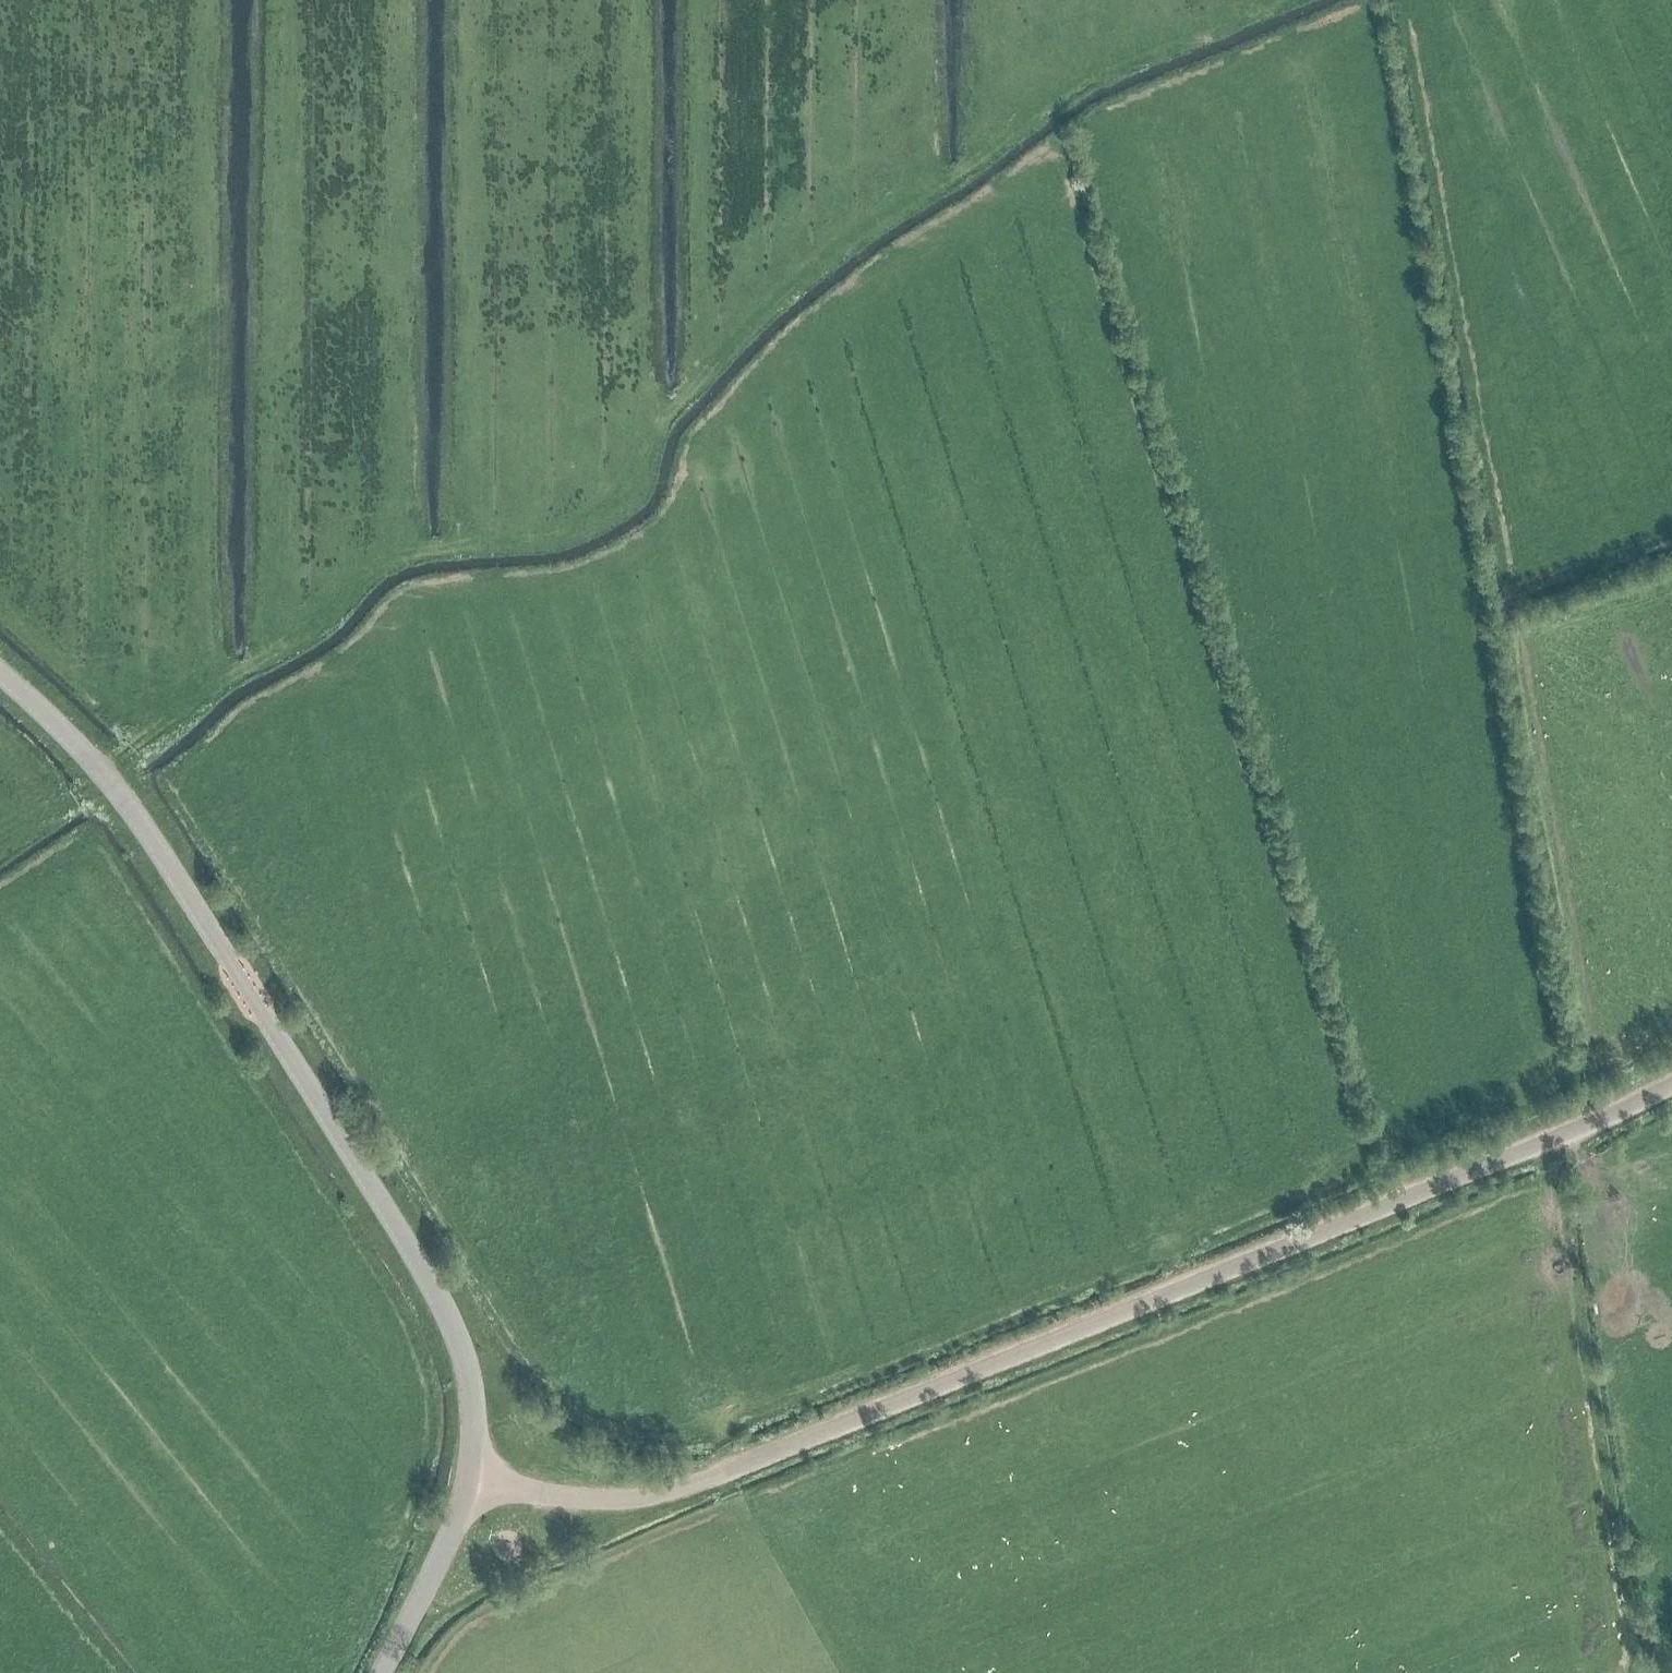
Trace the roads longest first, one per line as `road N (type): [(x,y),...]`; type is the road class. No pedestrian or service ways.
road 1 (unclassified): [(1671,1087),(1532,1158),(685,1489),(599,1499),(470,1477)]
road 2 (tertiary): [(470,1477),(474,1417),(466,1359),(440,1296),(162,850),(105,777),(0,674)]
road 3 (tertiary): [(382,1672),(470,1477)]

